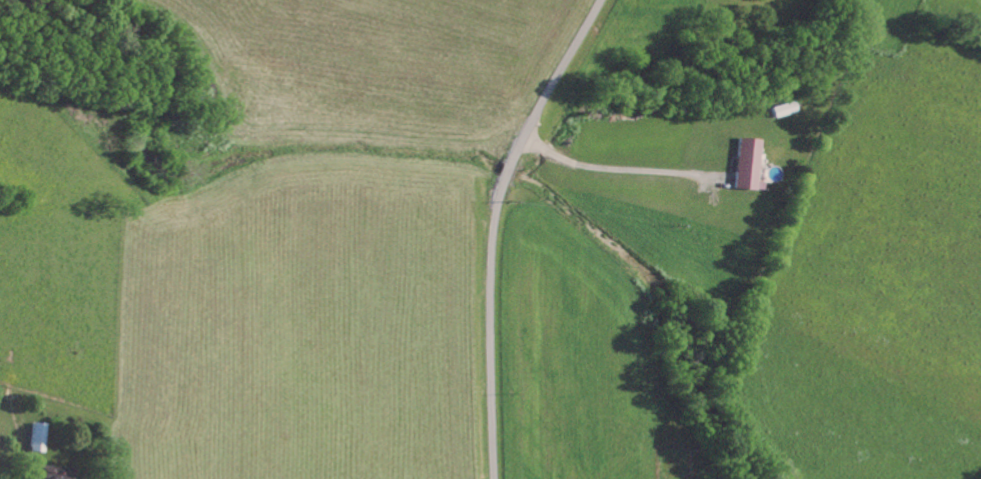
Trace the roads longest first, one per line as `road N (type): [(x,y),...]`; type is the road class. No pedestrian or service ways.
road 1 (residential): [(497,478),(493,269),(502,195),(537,112),(602,0)]

